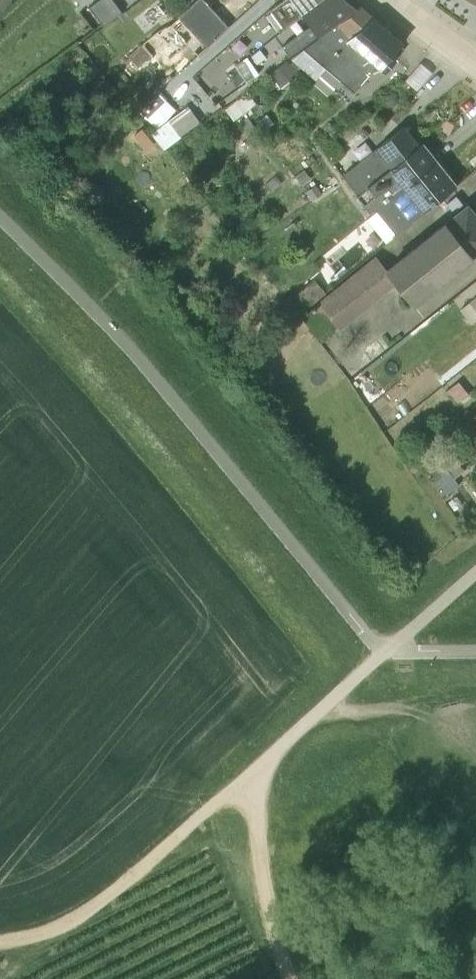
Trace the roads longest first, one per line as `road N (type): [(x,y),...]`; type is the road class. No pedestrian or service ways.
road 1 (track): [(187,823),(78,913),(0,937)]
road 2 (unclassified): [(258,763),(385,645)]
road 3 (track): [(288,978),(260,839)]
road 4 (unclassified): [(475,566),(385,645)]

